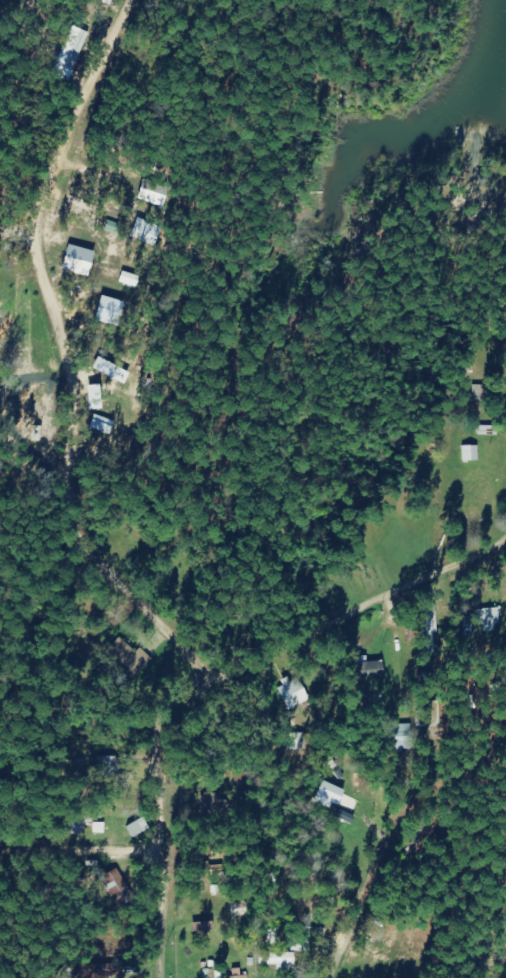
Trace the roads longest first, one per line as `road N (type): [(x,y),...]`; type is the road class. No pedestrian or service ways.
road 1 (residential): [(199,687),(154,643),(113,558),(21,439),(24,255),(68,176),(206,0)]
road 2 (residential): [(163,849),(156,772),(166,712),(328,620),(505,542)]
road 3 (residential): [(330,977),(391,839),(500,758)]
road 4 (residential): [(0,857),(163,849)]
road 5 (residential): [(163,849),(158,977)]

